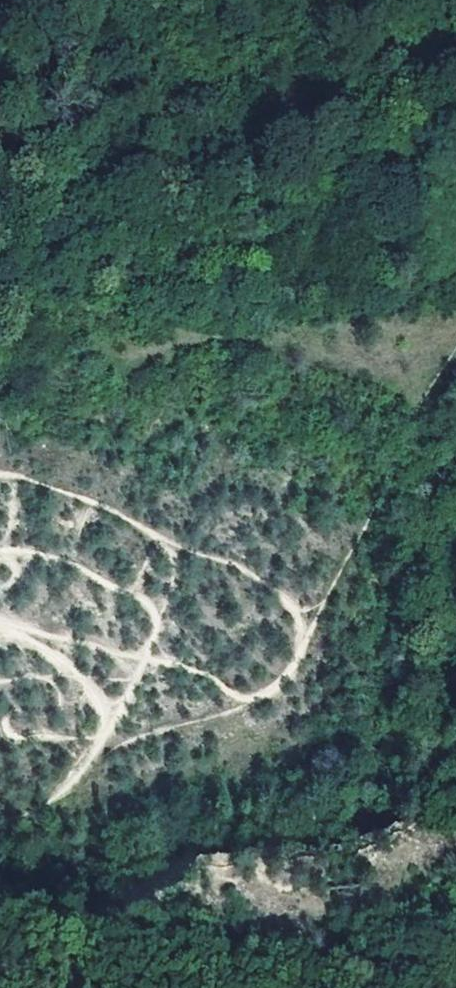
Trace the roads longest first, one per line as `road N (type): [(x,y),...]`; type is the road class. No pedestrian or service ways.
road 1 (track): [(455,359),(322,627),(298,641),(294,678),(255,705),(164,738),(94,750),(54,806),(0,823)]
road 2 (track): [(0,471),(49,485),(111,470),(264,482),(306,516),(350,570)]
road 3 (track): [(298,641),(301,611),(257,580),(49,485)]
road 4 (track): [(255,705),(166,662),(139,663),(0,621)]
road 5 (track): [(160,541),(180,585),(94,750)]
road 6 (track): [(0,544),(61,555),(161,613)]

